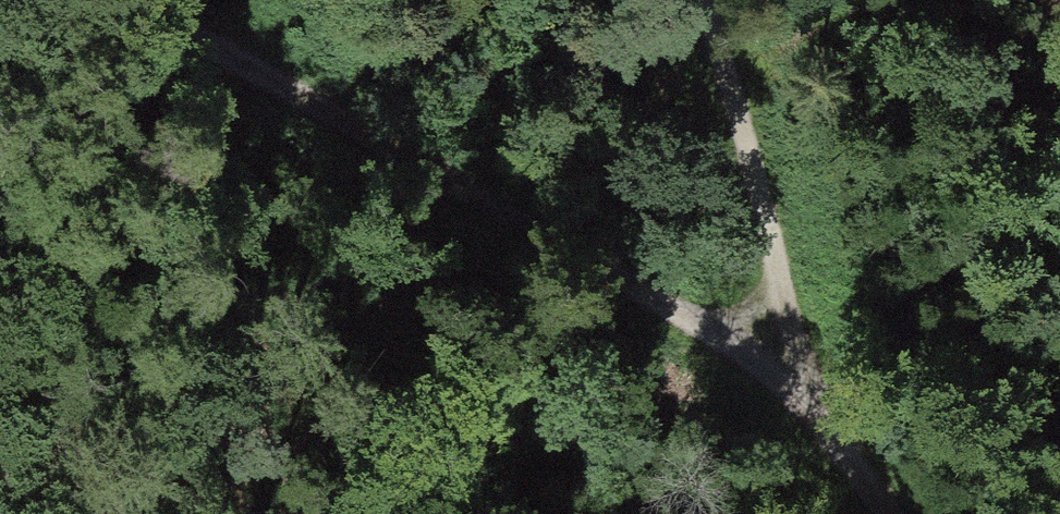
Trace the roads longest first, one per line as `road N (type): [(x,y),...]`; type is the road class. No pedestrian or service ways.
road 1 (track): [(879,513),(795,377),(135,0)]
road 2 (track): [(795,377),(696,0)]
road 3 (track): [(103,513),(1,242)]

